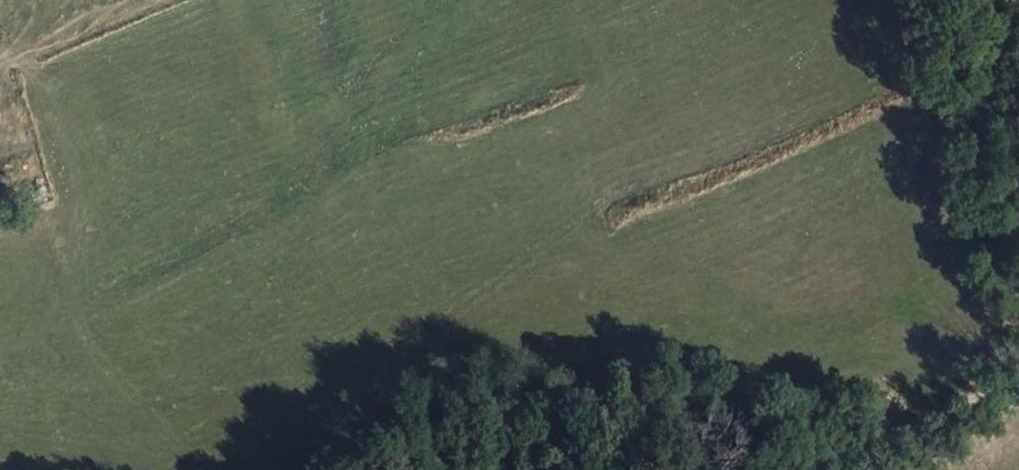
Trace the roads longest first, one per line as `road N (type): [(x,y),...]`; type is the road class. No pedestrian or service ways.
road 1 (track): [(1018,281),(1008,262),(978,107),(959,71),(965,17),(977,0)]
road 2 (track): [(838,469),(1018,362)]

